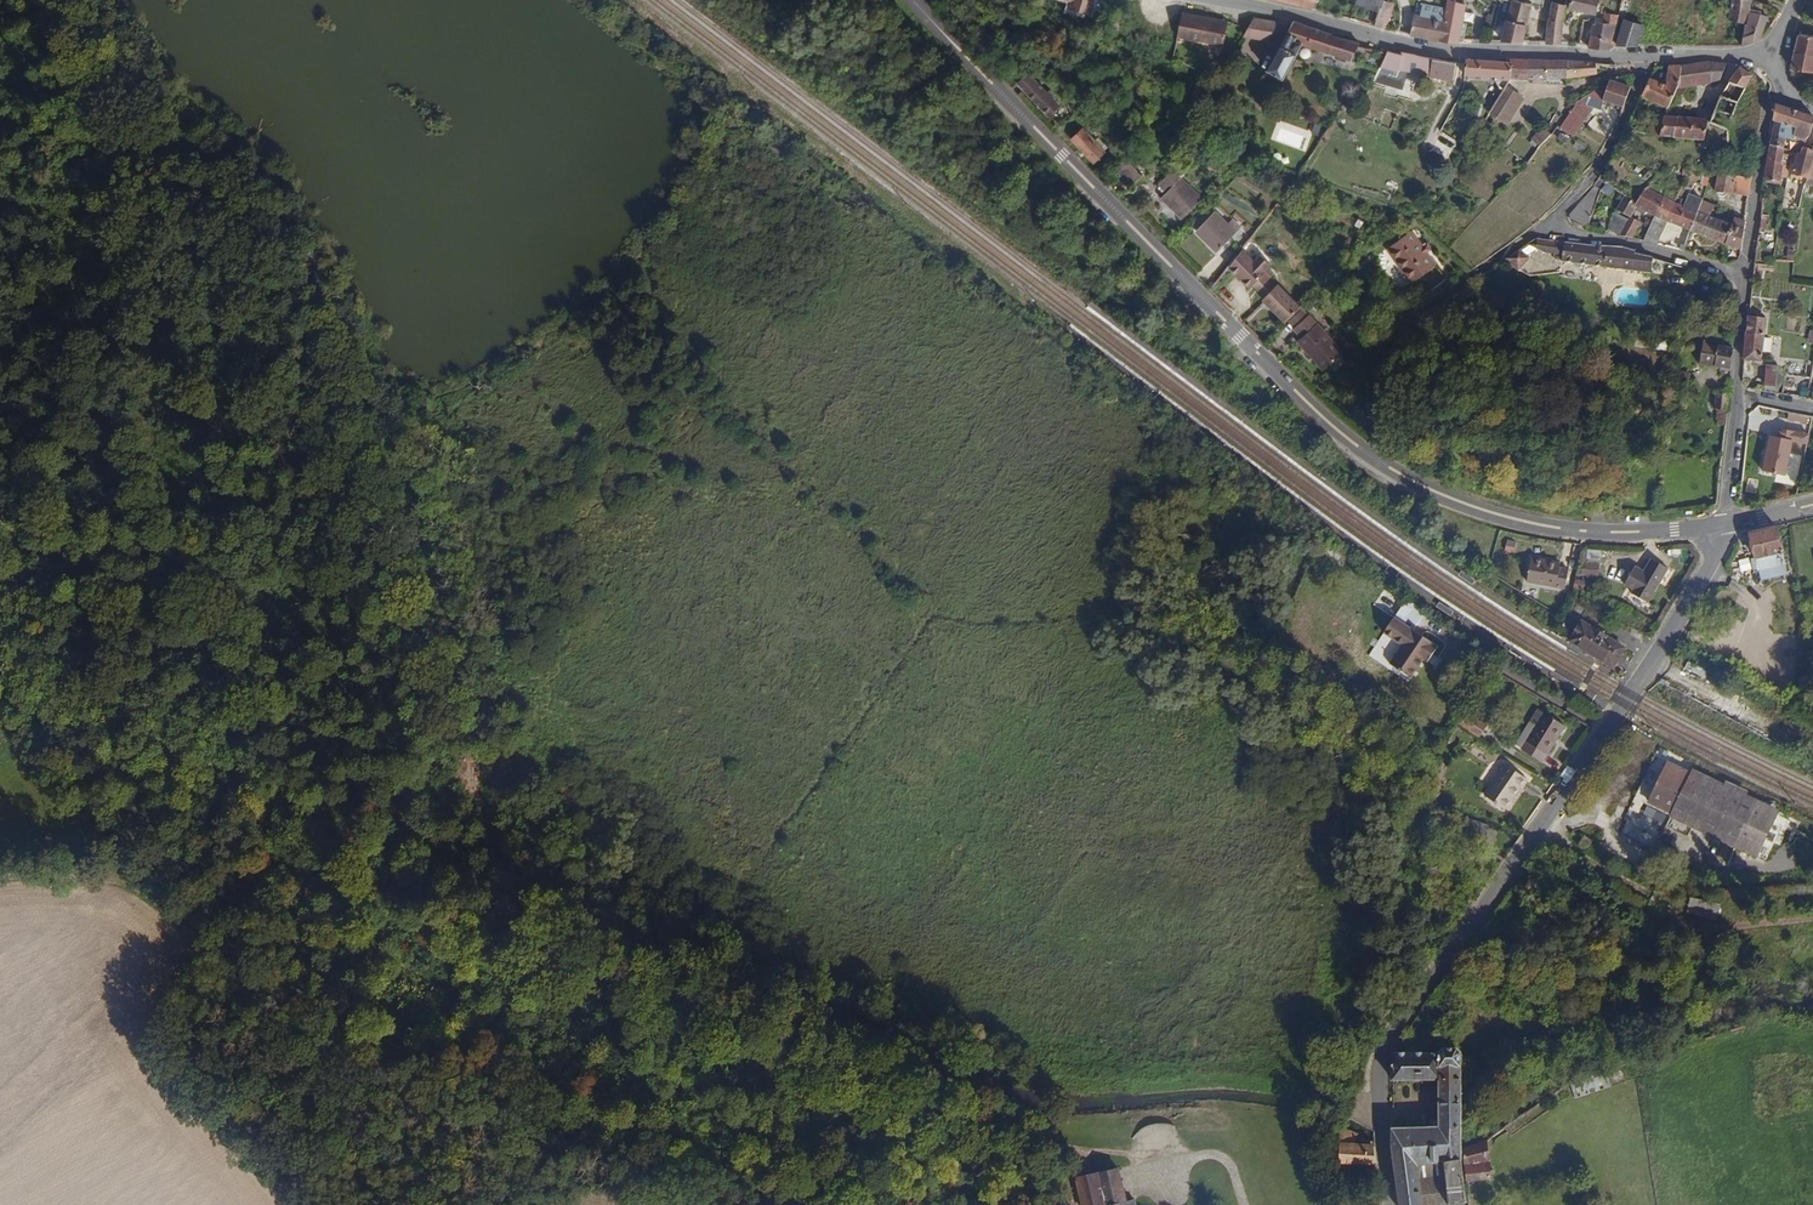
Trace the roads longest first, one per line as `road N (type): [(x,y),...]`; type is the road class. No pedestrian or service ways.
road 1 (track): [(1162,1166),(1031,1139),(473,894),(429,838),(342,682),(218,565),(133,406),(76,328),(10,264),(0,147)]
road 2 (track): [(0,522),(363,936),(914,1204)]
road 3 (secondary): [(912,0),(1296,391),(1388,467),(1481,509),(1562,528),(1725,524)]
road 4 (track): [(768,1204),(574,1146),(433,1074),(299,998),(141,882),(84,873),(0,877)]
road 5 (tertiary): [(1391,1204),(1380,1087),(1389,1046),(1625,704),(1712,566),(1725,524)]
road 6 (residential): [(1774,60),(1464,53),(1231,0)]
road 7 (residential): [(1768,103),(1743,278),(1725,524)]
road 8 (track): [(28,737),(90,807),(363,936)]
road 9 (track): [(1539,828),(1625,888),(1658,896),(1812,867)]
road 10 (track): [(72,0),(213,176)]
road 11 (track): [(0,444),(56,441),(110,425),(133,406)]

